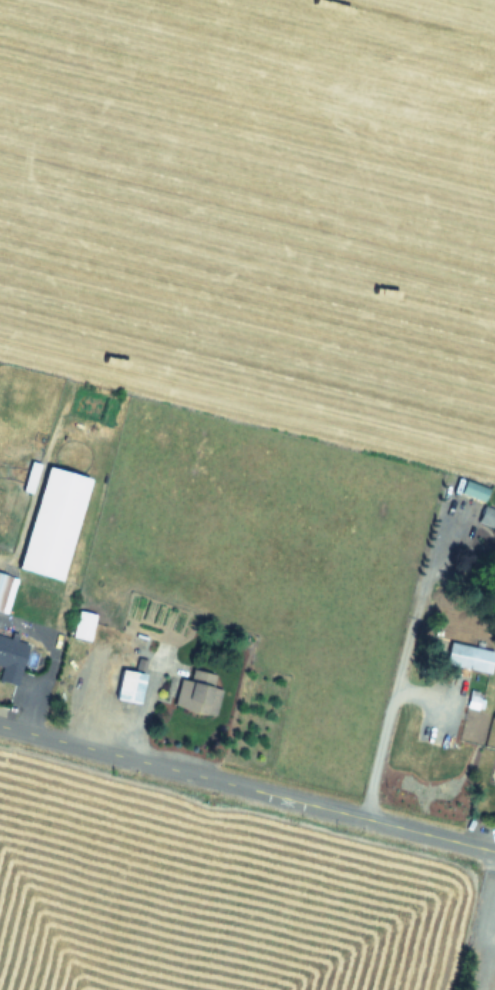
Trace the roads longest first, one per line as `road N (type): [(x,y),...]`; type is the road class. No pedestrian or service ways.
road 1 (residential): [(494,851),(0,725)]

